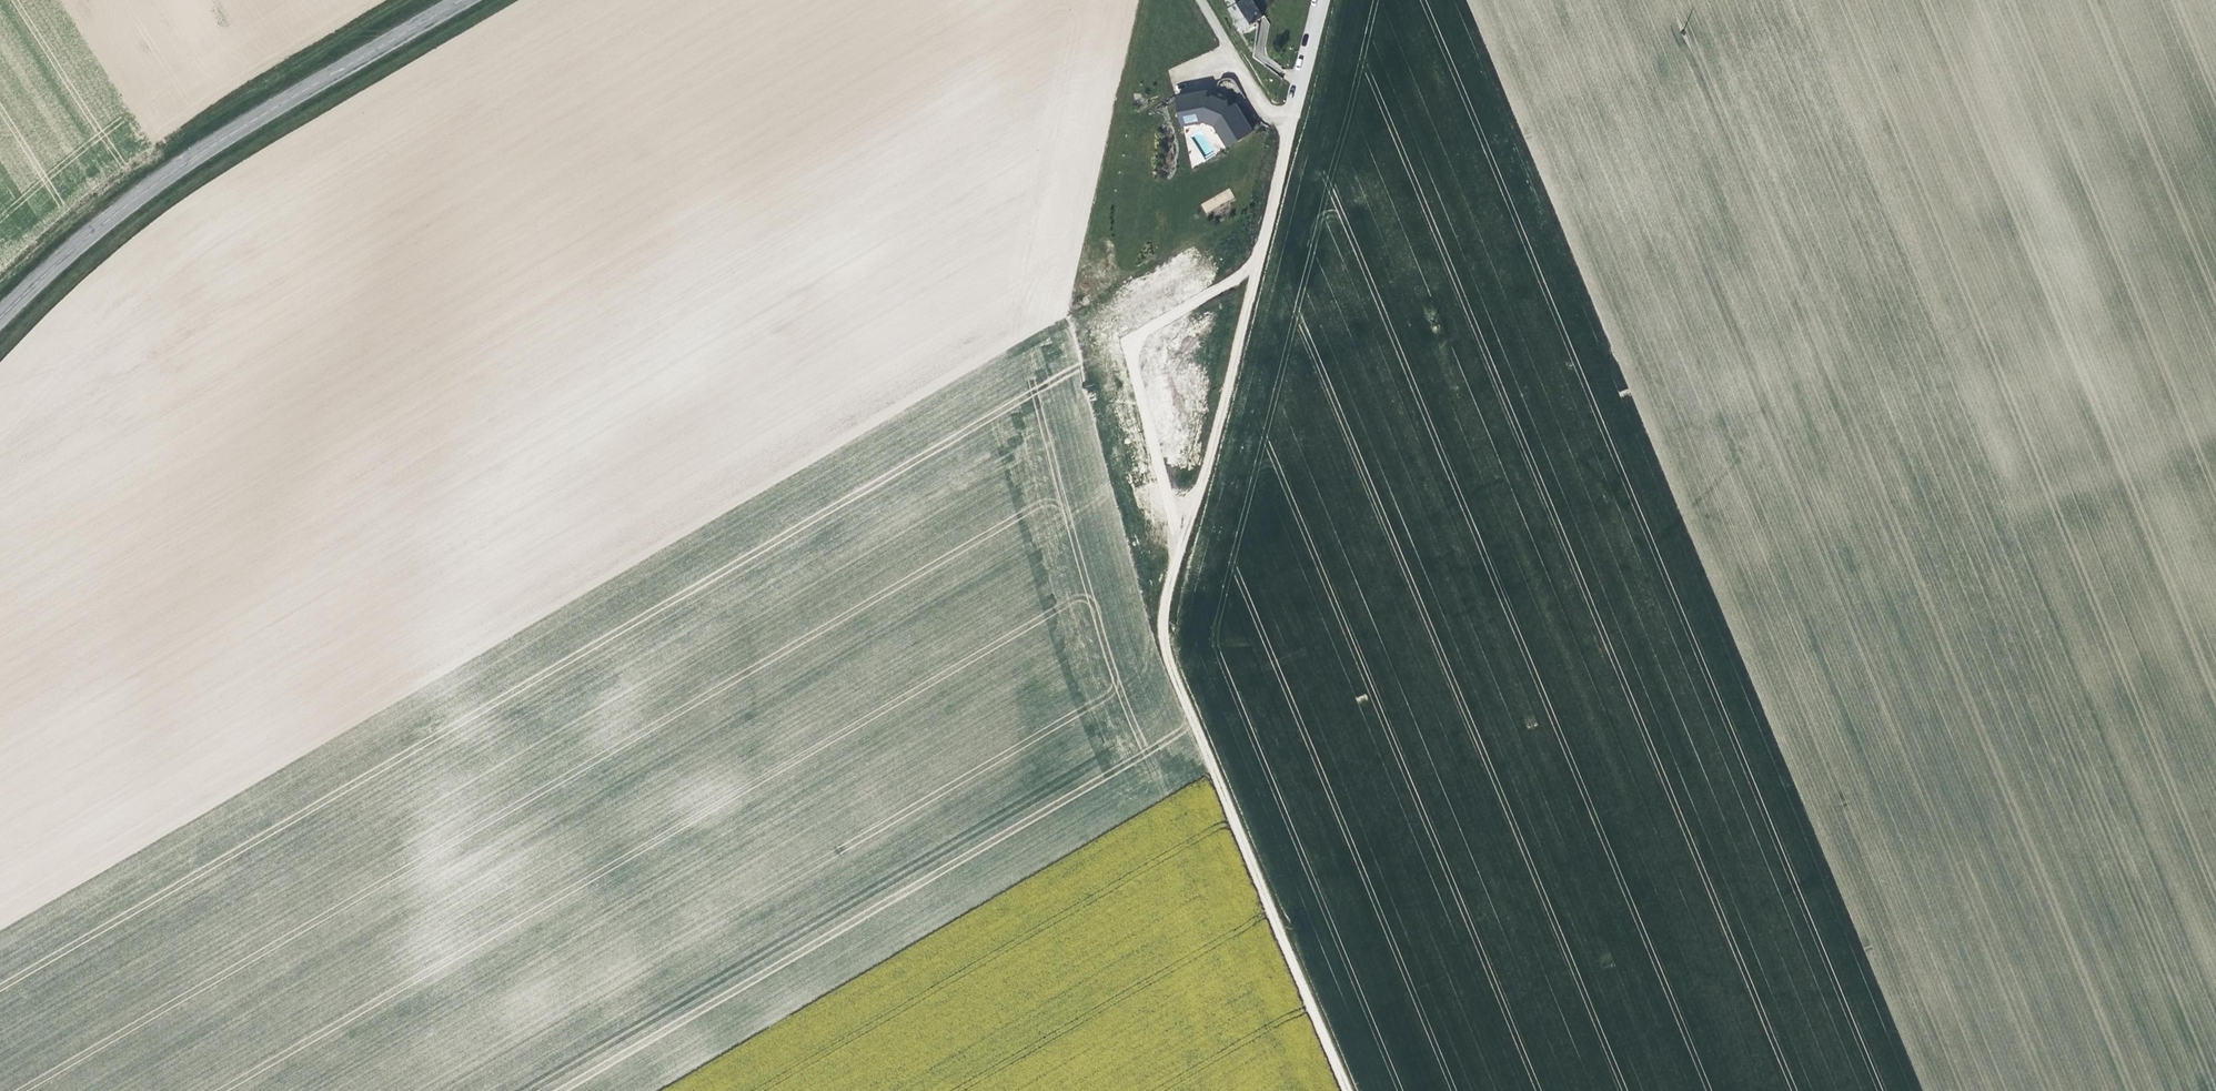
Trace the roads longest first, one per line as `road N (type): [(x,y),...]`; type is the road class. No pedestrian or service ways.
road 1 (track): [(1345,1090),(1158,624),(1251,270),(1138,335),(1159,456)]
road 2 (track): [(531,0),(147,222),(0,370)]
road 3 (tertiary): [(0,324),(108,225),(244,127),(467,0)]
road 4 (track): [(426,0),(216,120),(115,188),(0,288)]
road 5 (unclassified): [(1251,270),(1320,0)]
road 6 (track): [(1288,124),(1270,119),(1198,0)]

